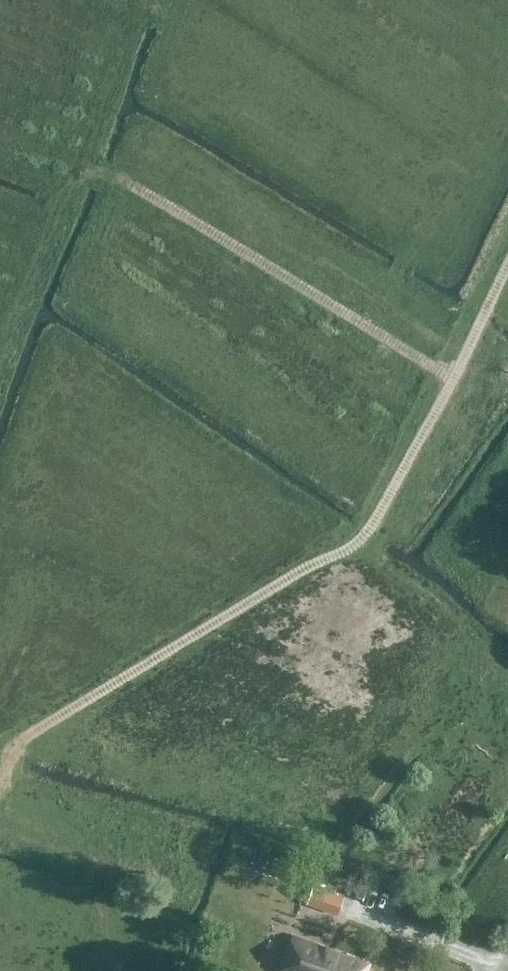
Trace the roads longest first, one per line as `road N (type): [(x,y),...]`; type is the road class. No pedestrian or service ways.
road 1 (track): [(455,373),(364,536),(22,741)]
road 2 (track): [(507,268),(455,373),(138,185)]
road 3 (track): [(292,873),(279,920),(445,970)]
road 4 (track): [(0,827),(105,858),(109,970)]

